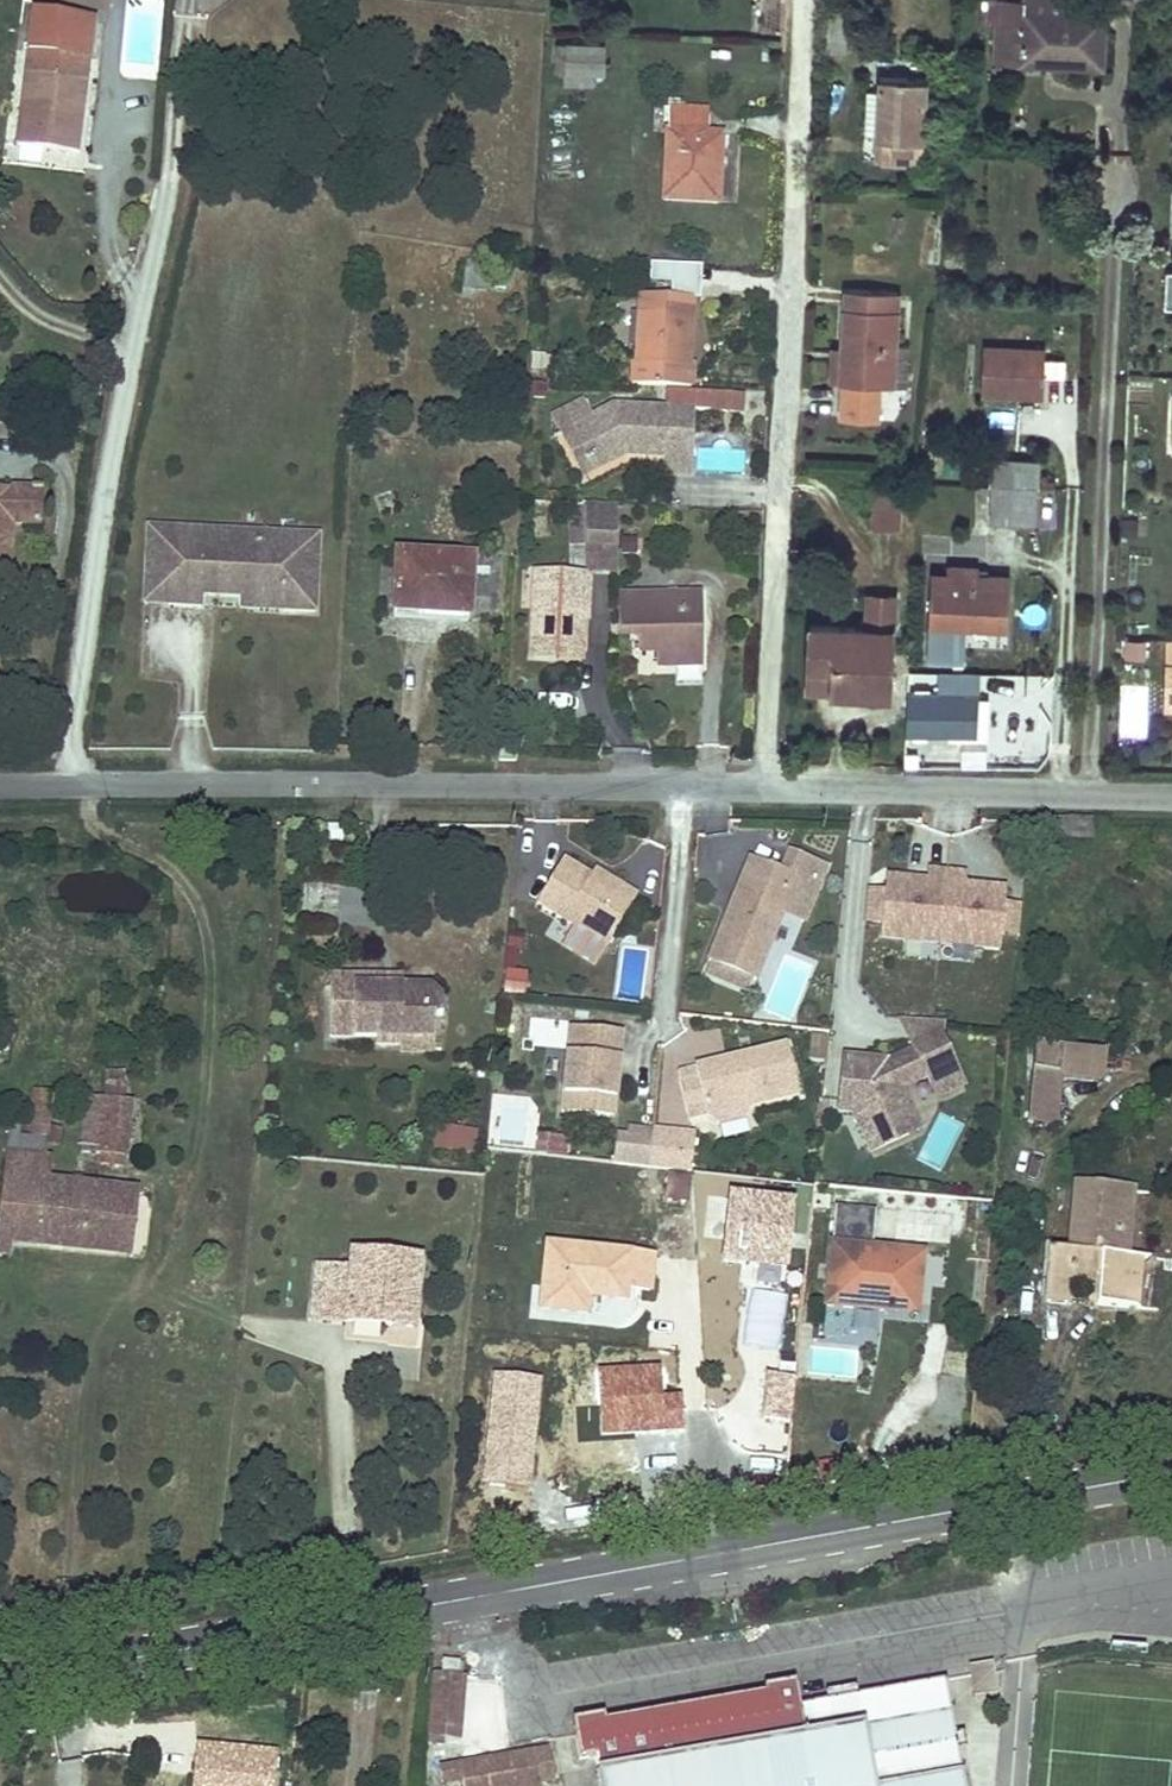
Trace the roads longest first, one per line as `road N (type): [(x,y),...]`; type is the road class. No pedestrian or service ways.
road 1 (secondary): [(0,1683),(1171,1474)]
road 2 (residential): [(767,791),(799,0)]
road 3 (unclassified): [(0,786),(767,791)]
road 4 (unclassified): [(767,791),(1171,802)]

